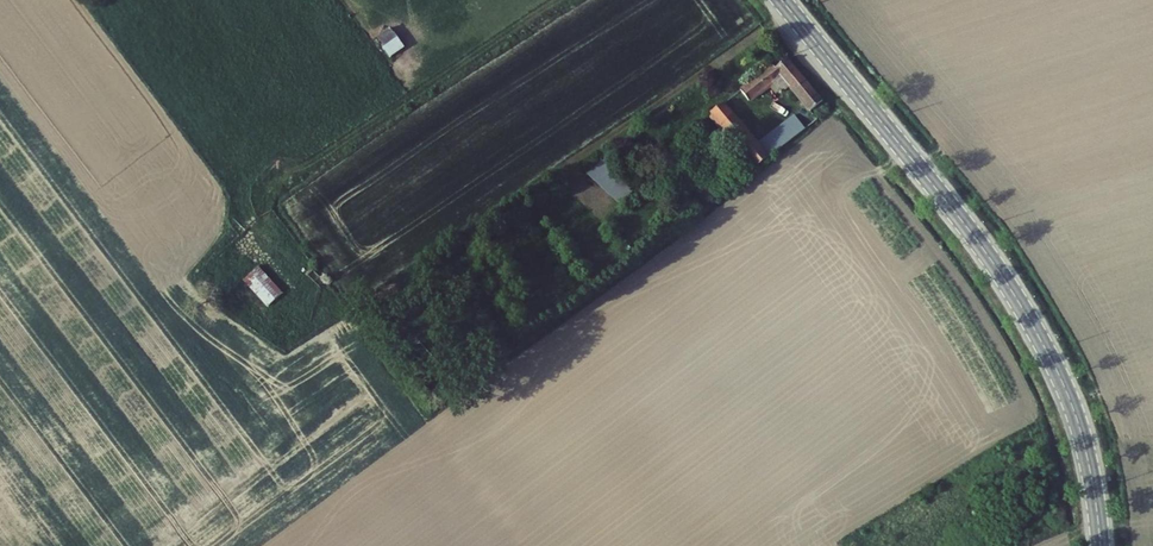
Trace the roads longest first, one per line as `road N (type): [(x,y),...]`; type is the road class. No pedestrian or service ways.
road 1 (primary): [(783,0),(983,247),(1045,346),(1086,444),(1101,545)]

